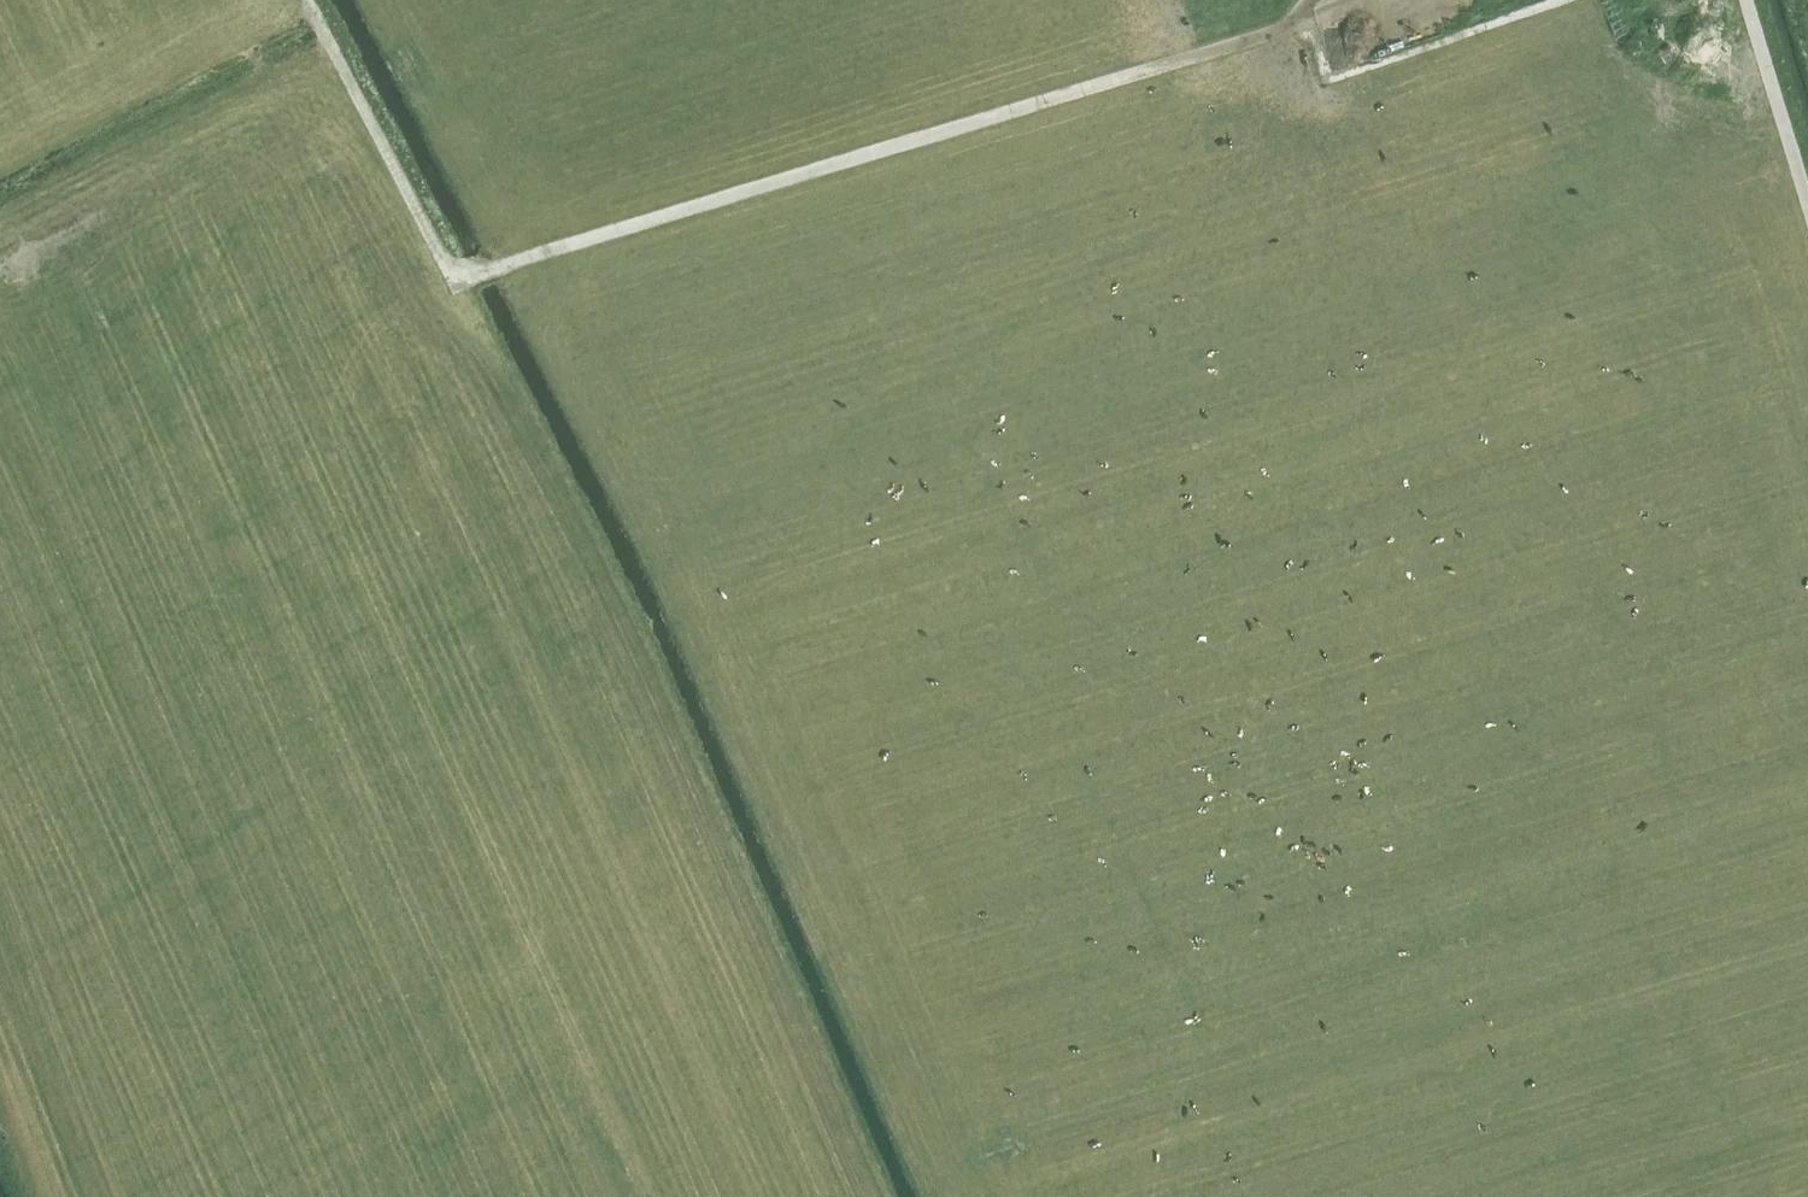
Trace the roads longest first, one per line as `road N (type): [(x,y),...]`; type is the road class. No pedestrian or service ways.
road 1 (track): [(309,0),(460,278),(1307,21)]
road 2 (track): [(1307,21),(1329,79),(1561,0)]

